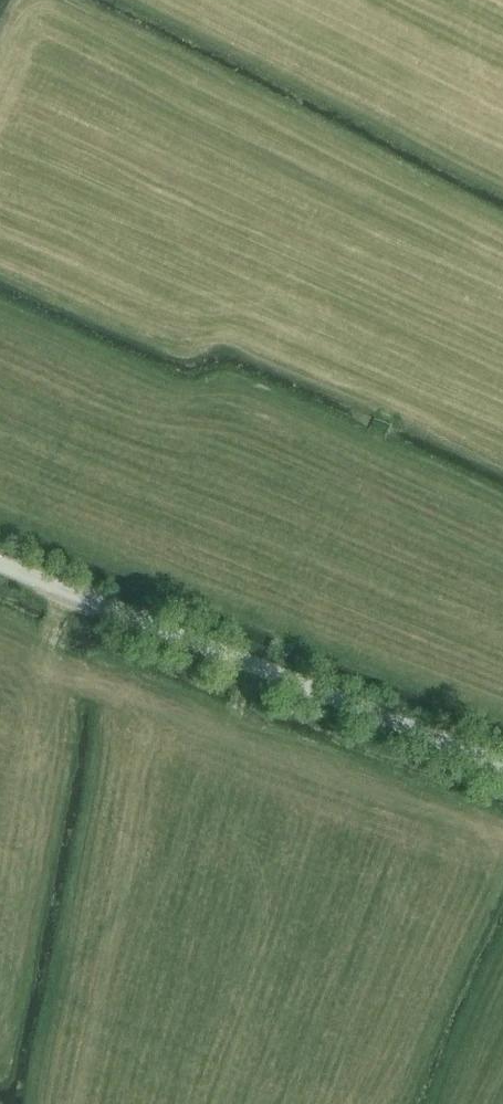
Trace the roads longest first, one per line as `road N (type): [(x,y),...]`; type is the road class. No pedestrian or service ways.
road 1 (tertiary): [(502,765),(0,563)]

